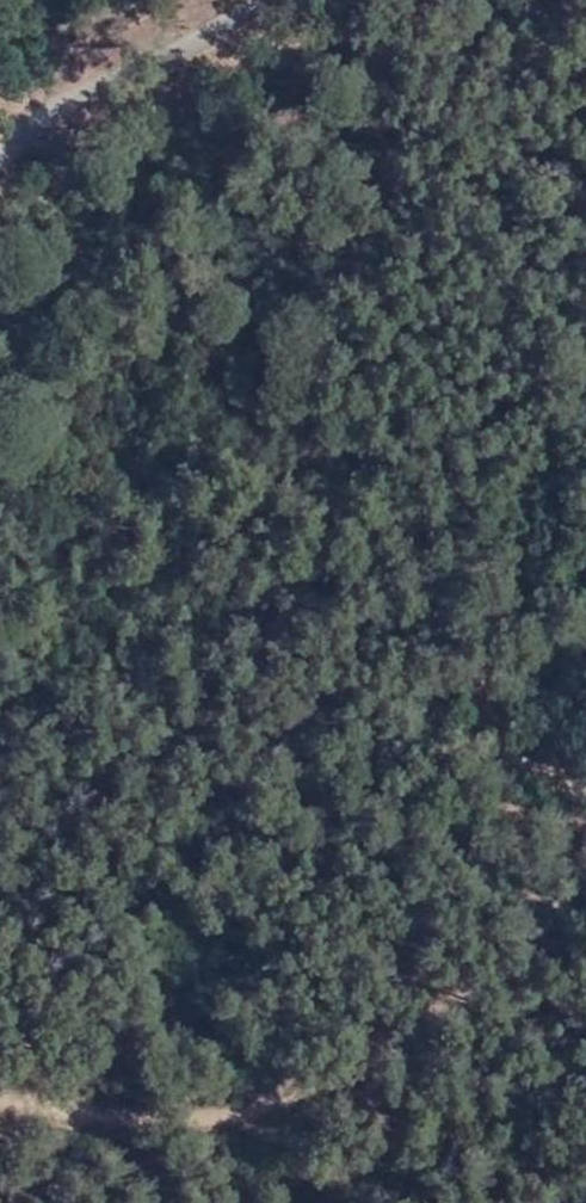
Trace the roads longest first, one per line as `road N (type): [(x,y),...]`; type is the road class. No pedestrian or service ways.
road 1 (track): [(585,899),(537,949),(403,1054),(266,1105),(102,1116),(0,1094)]
road 2 (track): [(585,777),(516,739),(494,610),(563,428),(585,399)]
road 3 (unclassified): [(228,0),(76,101),(0,167)]

